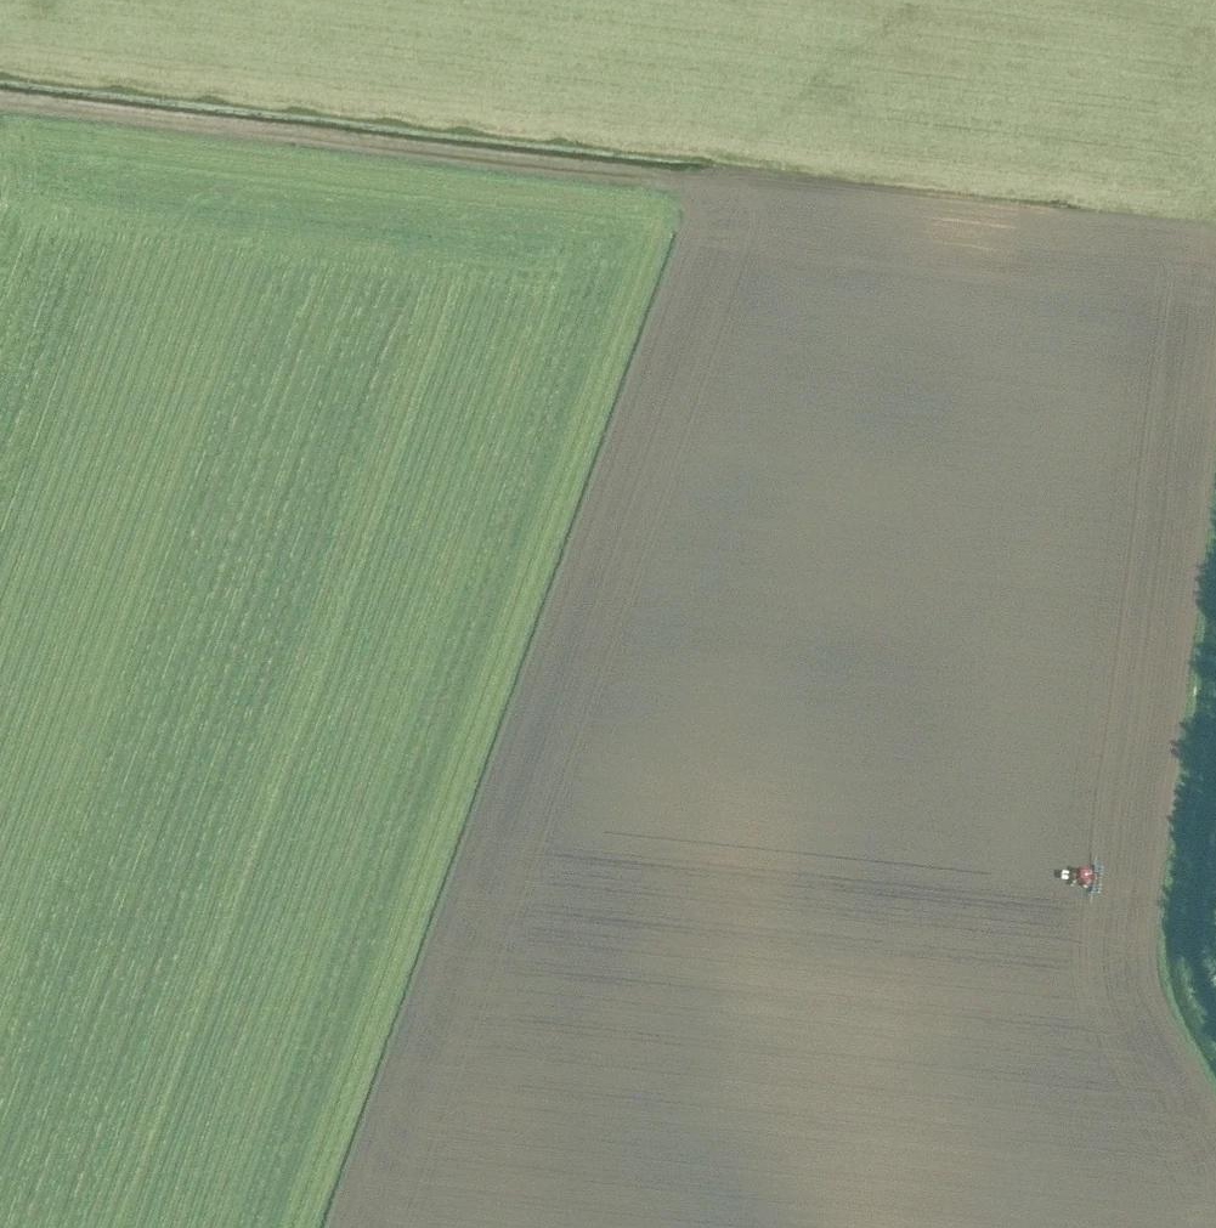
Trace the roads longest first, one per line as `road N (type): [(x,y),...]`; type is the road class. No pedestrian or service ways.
road 1 (track): [(1215,1026),(1194,962),(1215,737)]

